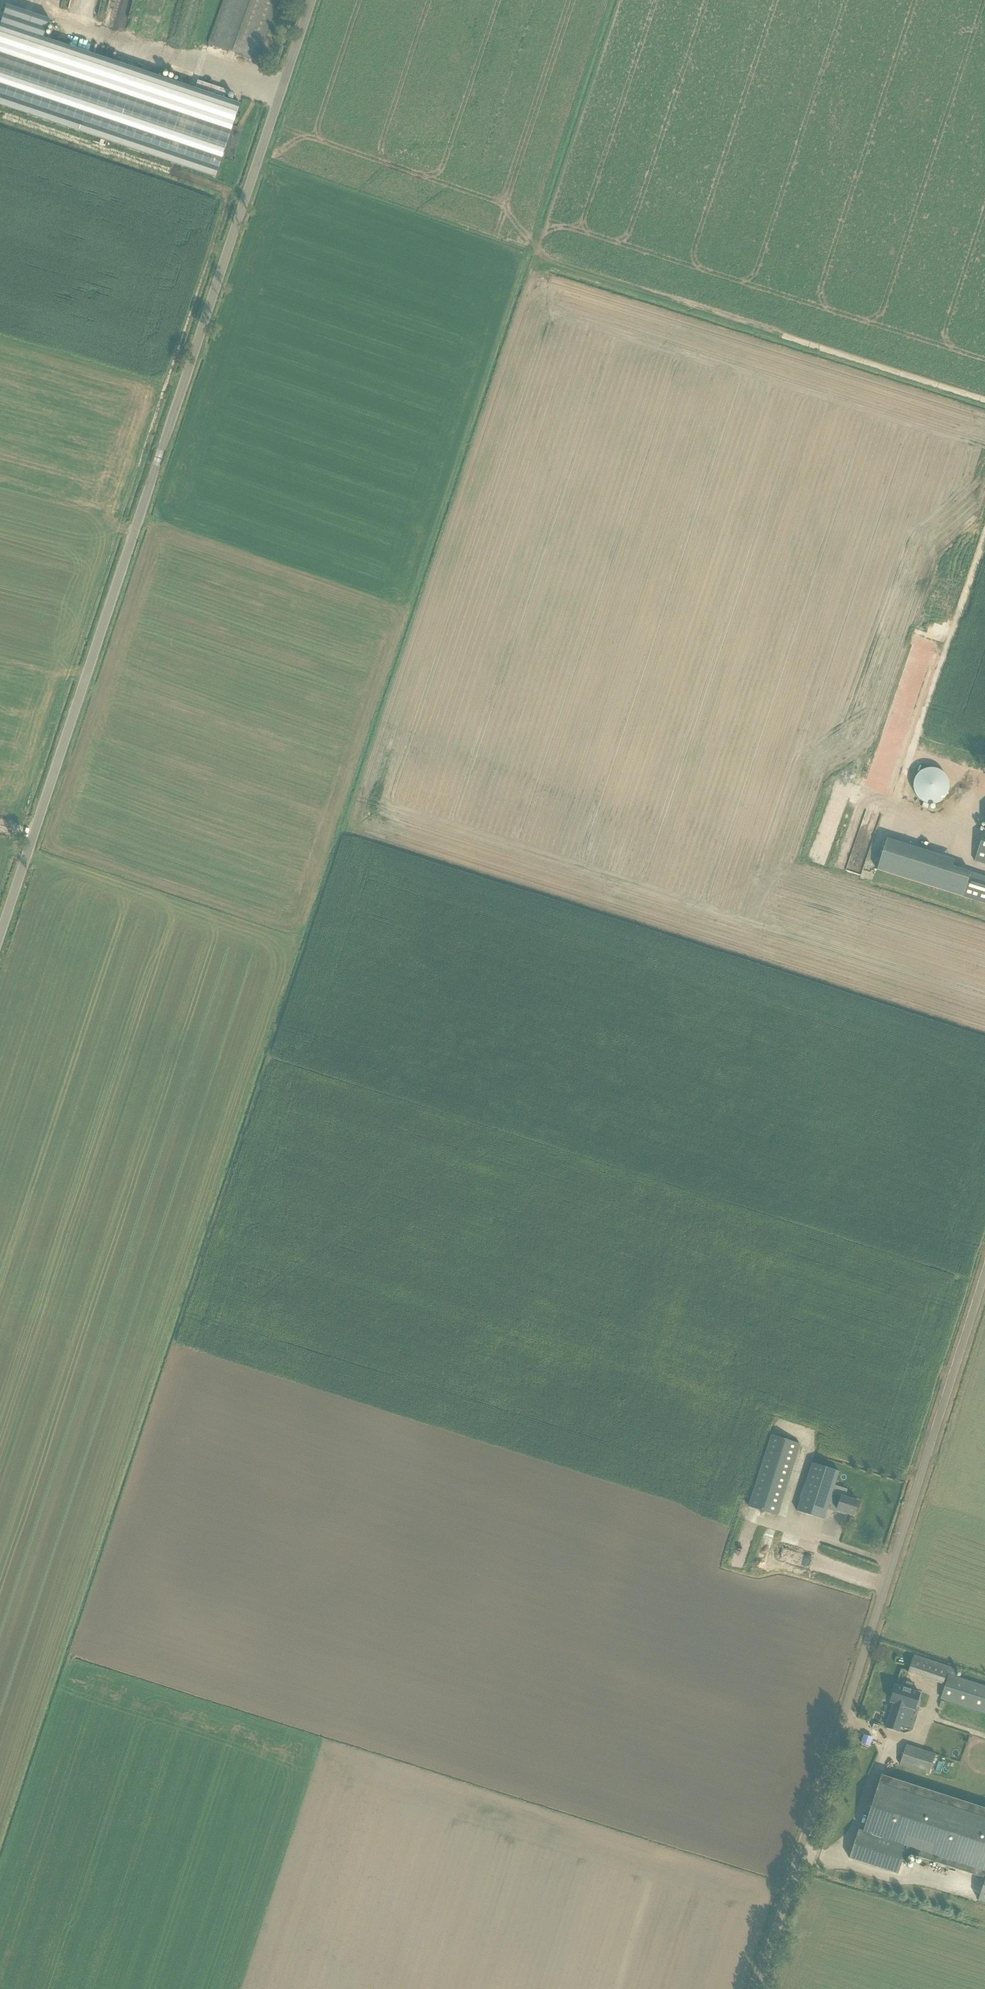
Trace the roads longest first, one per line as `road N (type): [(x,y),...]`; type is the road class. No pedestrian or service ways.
road 1 (unclassified): [(0,946),(313,0)]
road 2 (unclassified): [(760,1988),(984,1290)]

